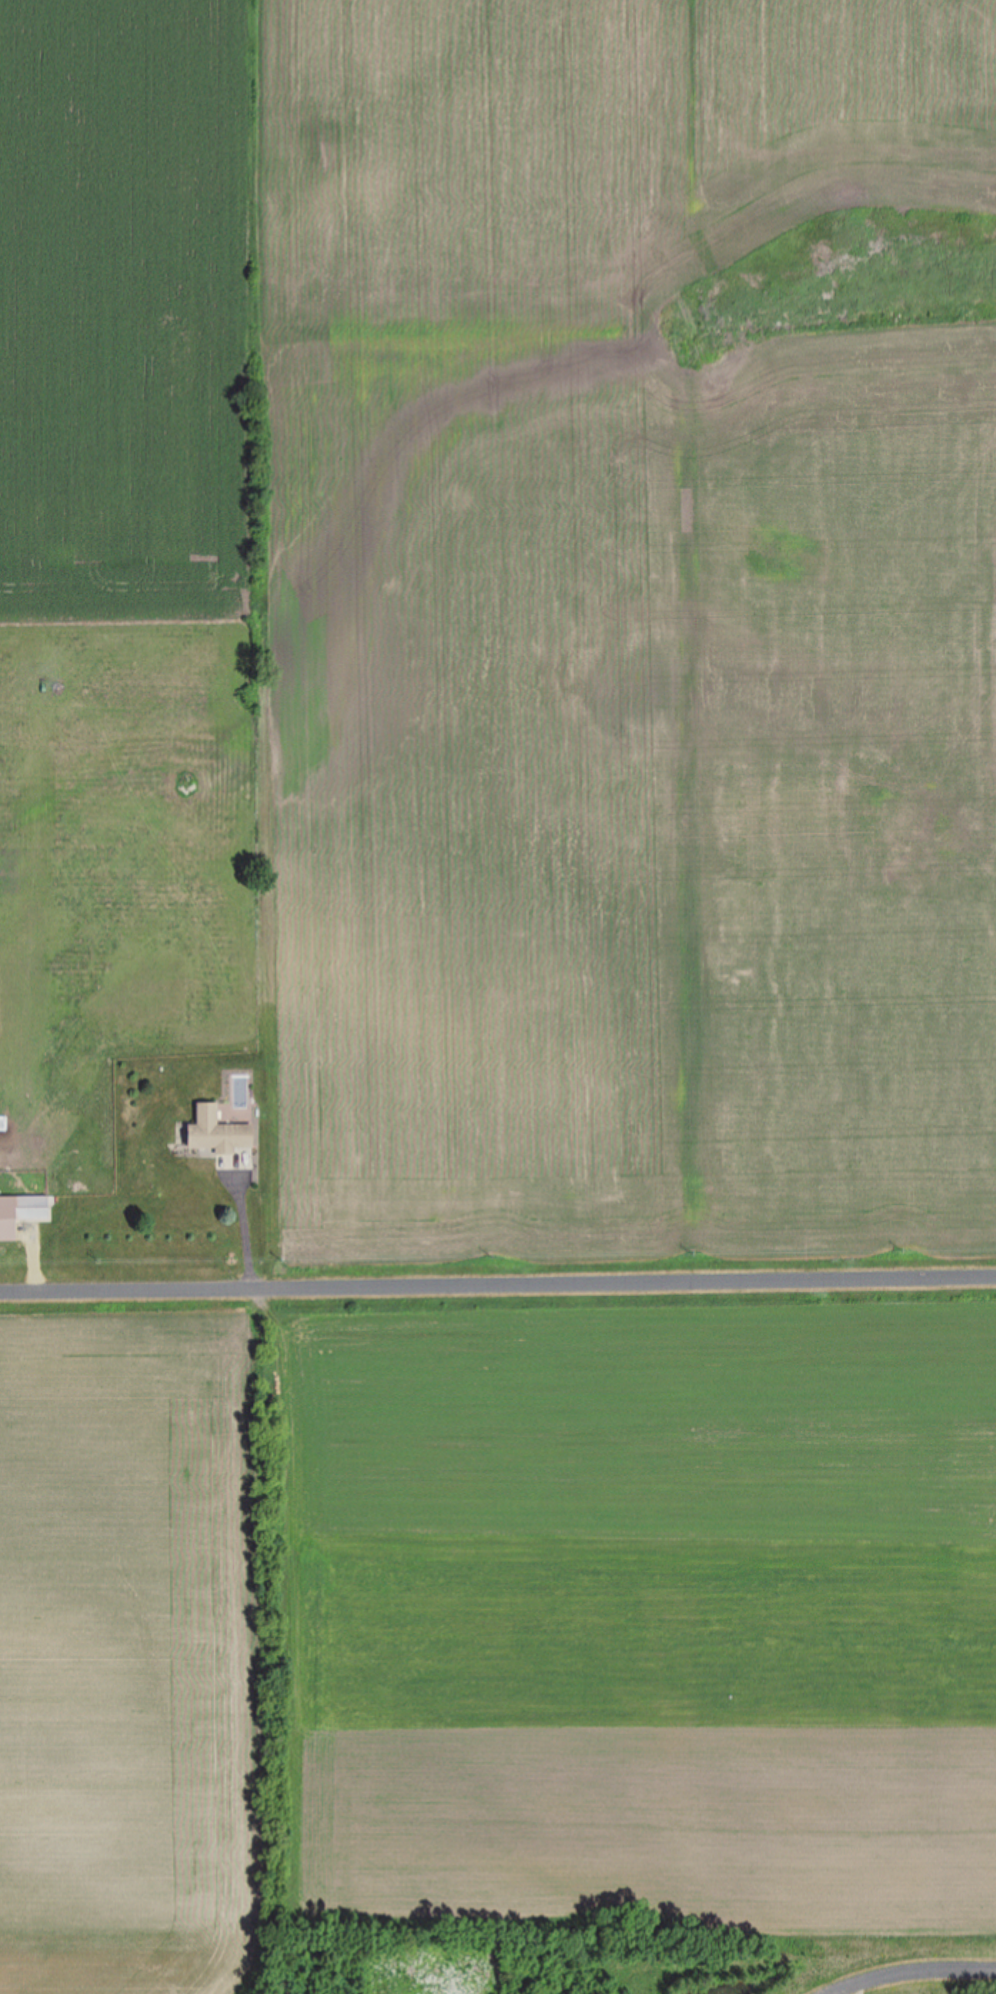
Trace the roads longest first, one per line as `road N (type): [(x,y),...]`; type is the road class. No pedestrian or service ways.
road 1 (residential): [(0,1281),(995,1266)]
road 2 (residential): [(821,1993),(879,1969),(995,1961)]

